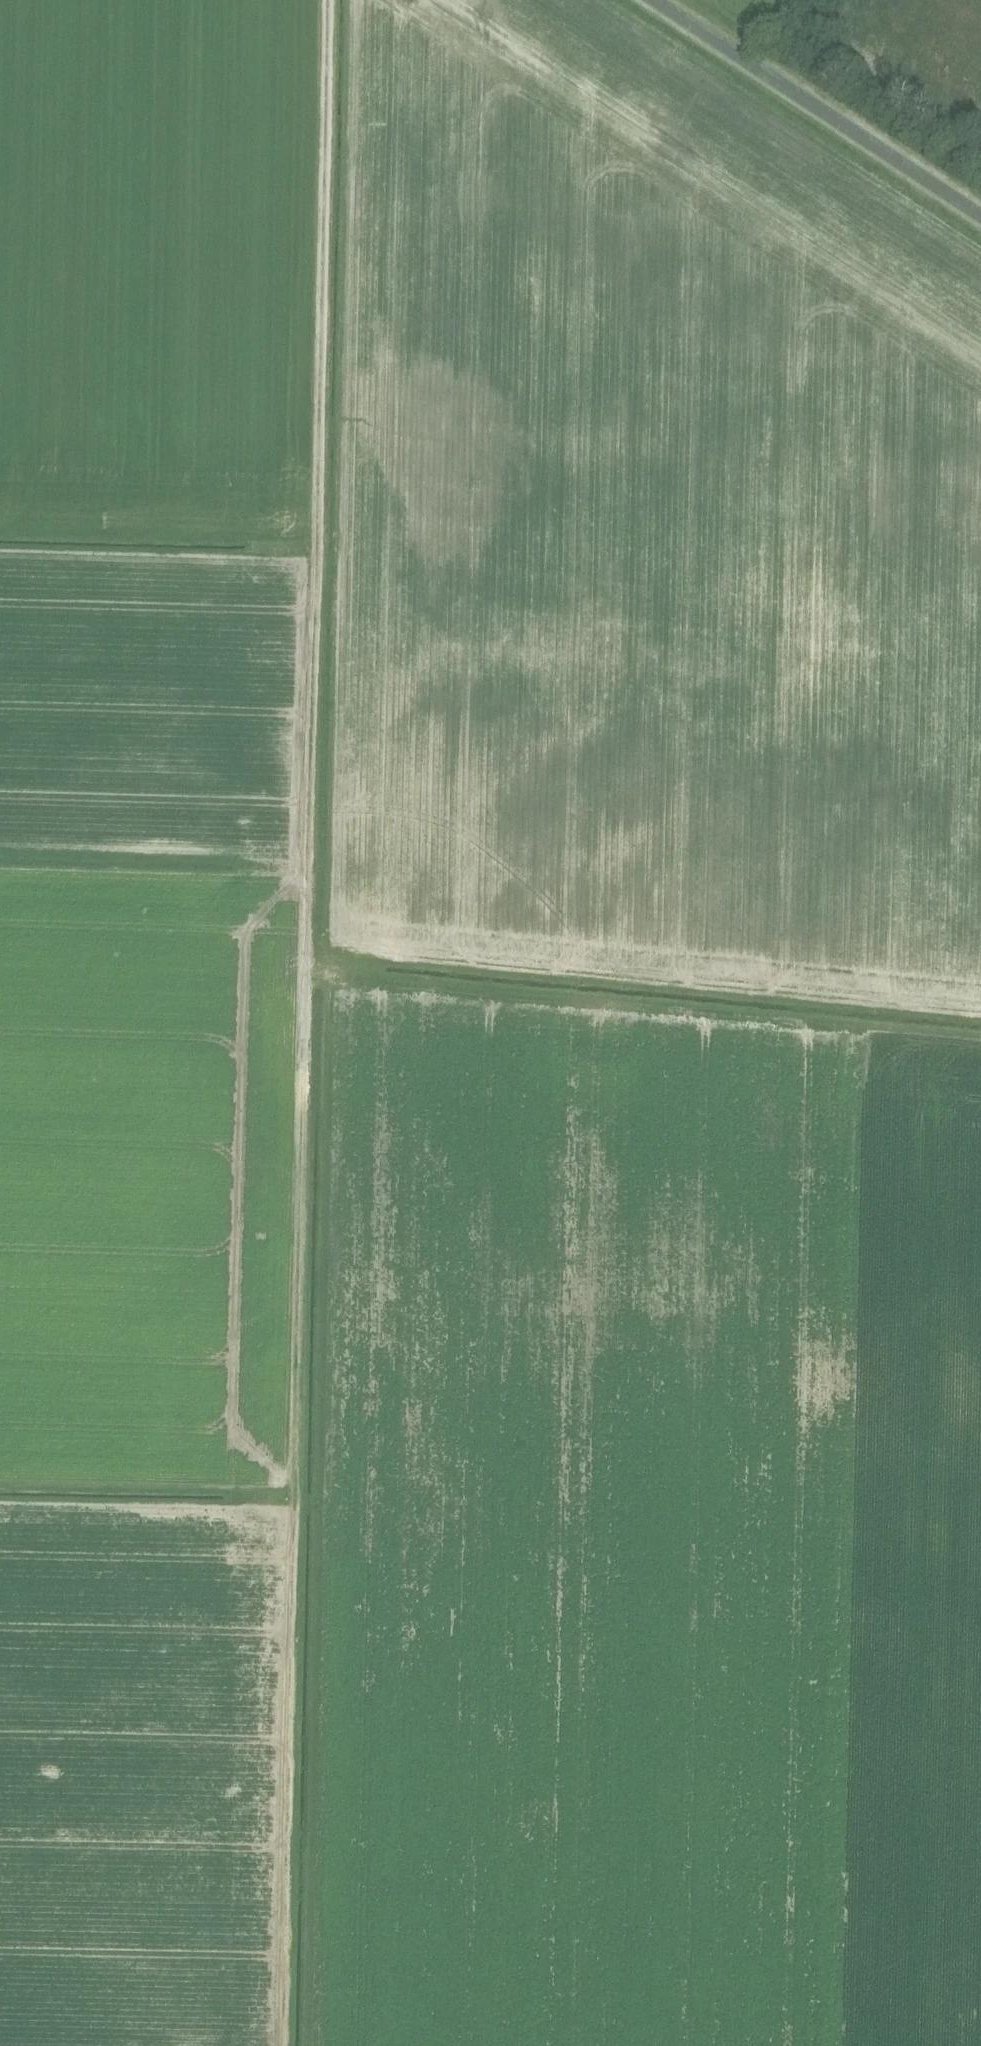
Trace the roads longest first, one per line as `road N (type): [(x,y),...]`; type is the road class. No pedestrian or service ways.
road 1 (unclassified): [(980,223),(646,0)]

